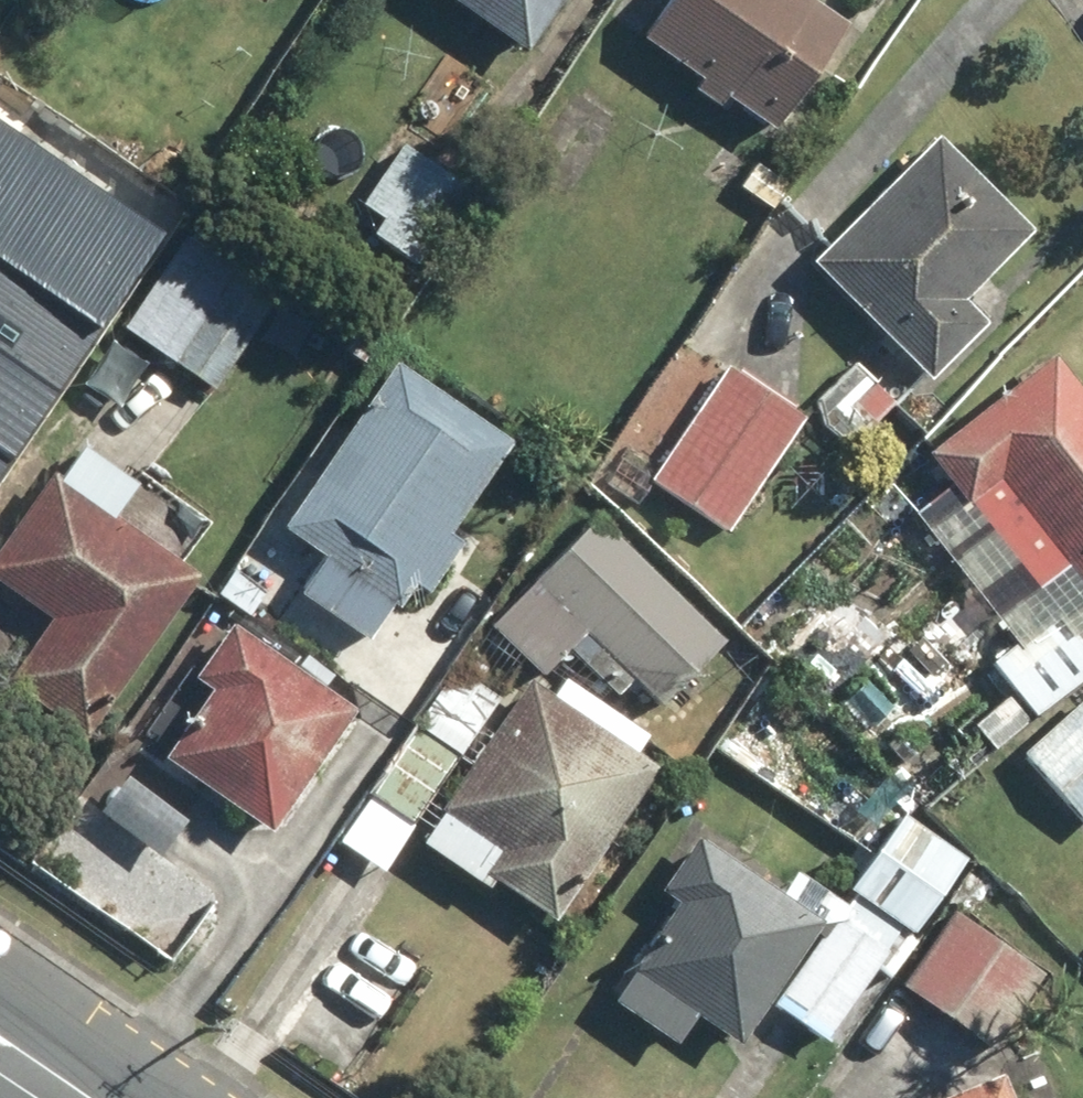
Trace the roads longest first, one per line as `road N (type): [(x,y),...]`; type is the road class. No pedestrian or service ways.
road 1 (secondary): [(0,1026),(105,1097)]

